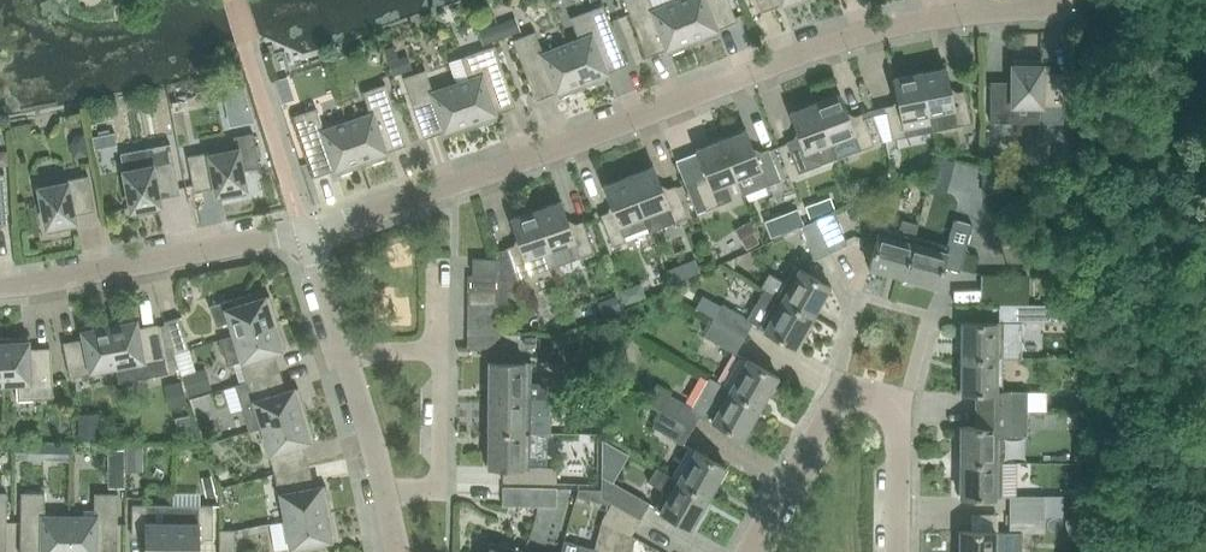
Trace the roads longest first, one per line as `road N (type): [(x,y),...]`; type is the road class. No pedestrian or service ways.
road 1 (residential): [(306,231),(540,154),(855,36),(946,16),(1061,8),(1061,0)]
road 2 (residential): [(897,551),(899,404),(842,389),(748,551)]
road 3 (residential): [(306,231),(0,286)]
road 4 (residential): [(386,497),(438,484),(440,351)]
road 5 (residential): [(386,497),(346,358)]
road 6 (residential): [(346,358),(306,231)]

